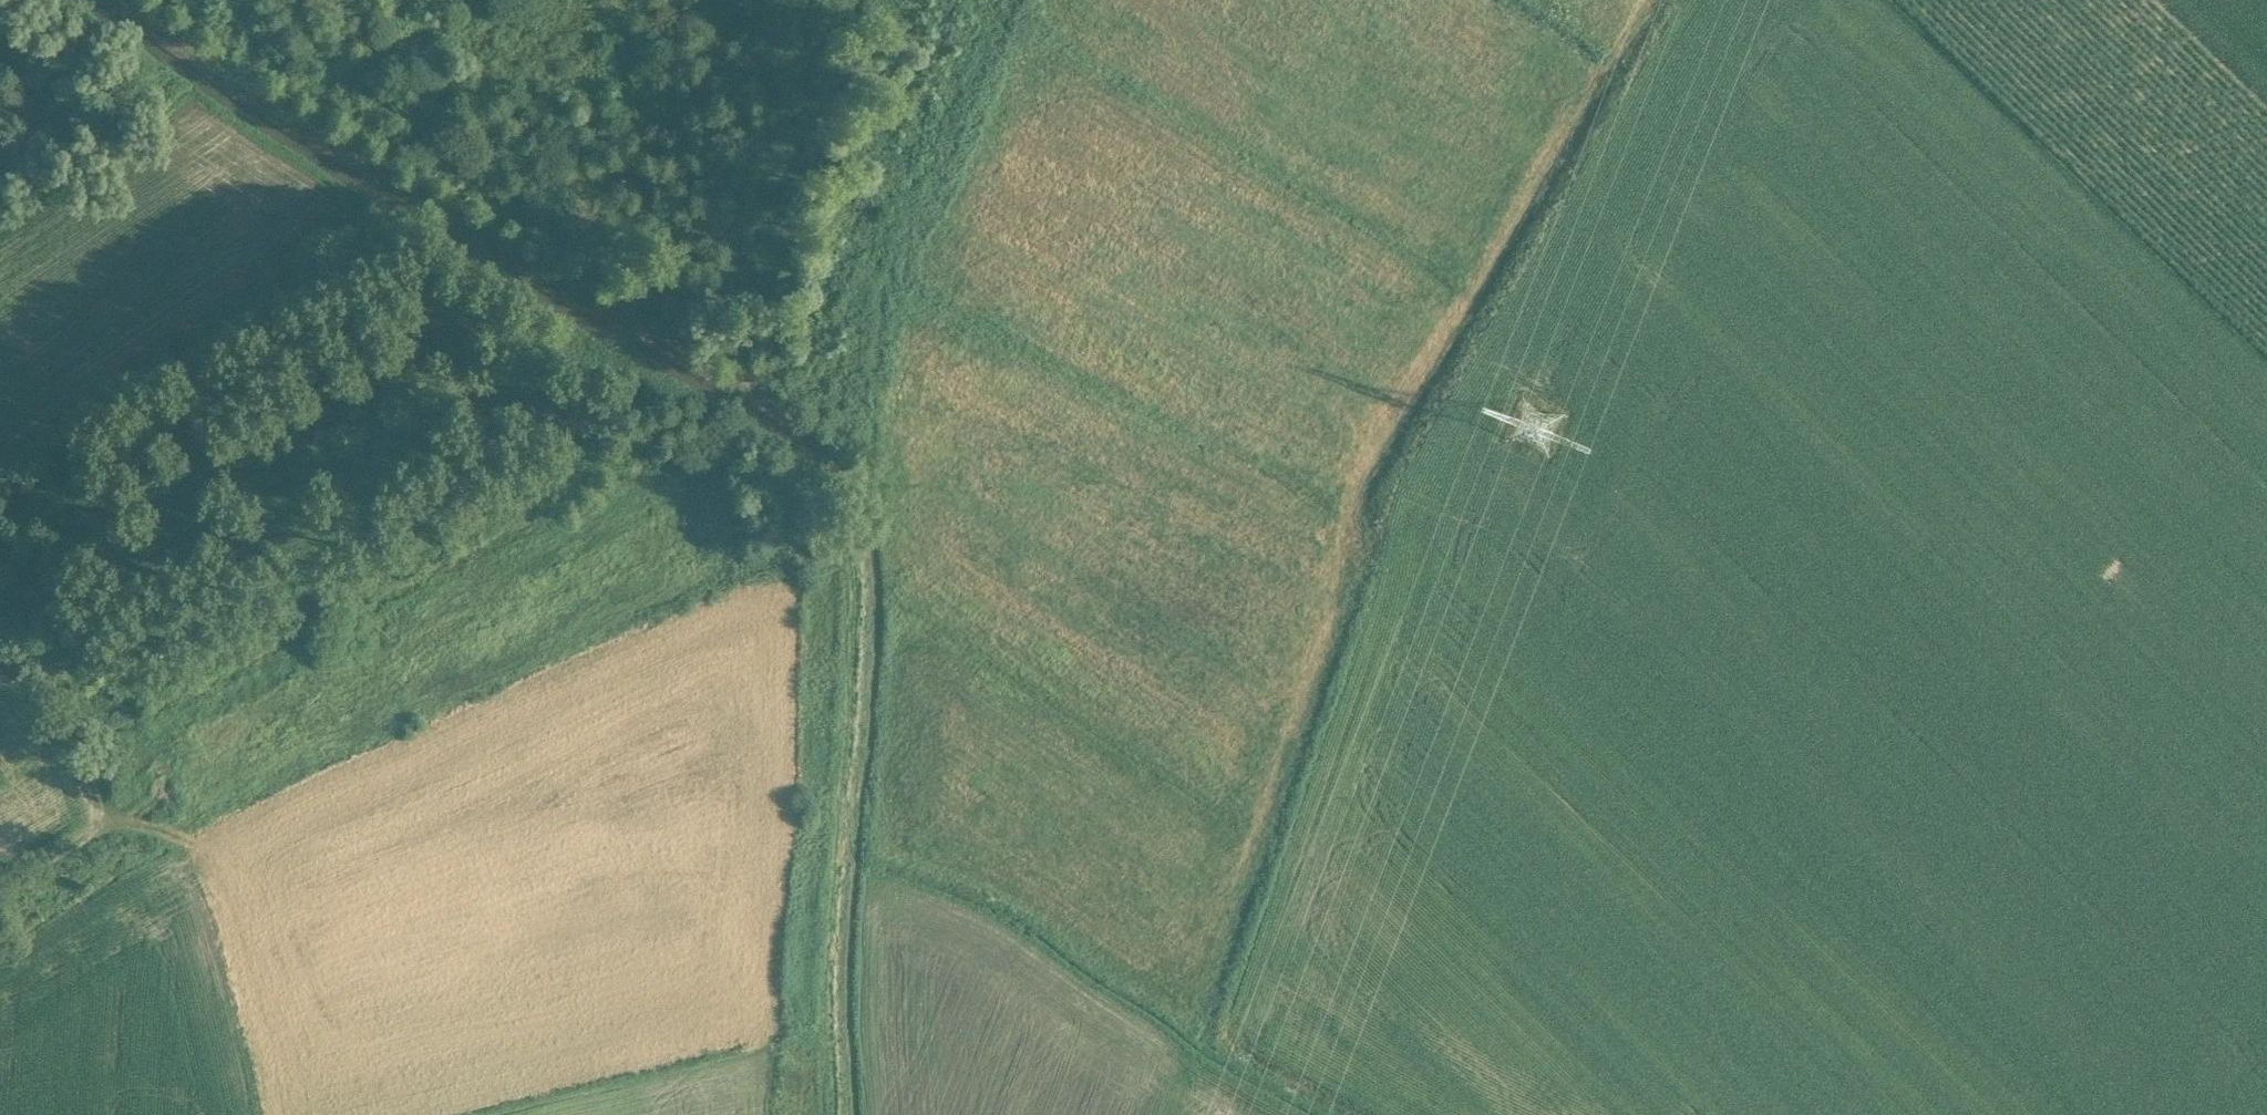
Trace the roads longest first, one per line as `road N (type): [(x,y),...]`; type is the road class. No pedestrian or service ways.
road 1 (track): [(126,0),(849,460)]
road 2 (track): [(823,444),(804,468),(805,489),(848,568),(851,610),(809,1114)]
road 3 (track): [(180,846),(102,809),(0,650)]
road 4 (track): [(0,876),(102,809)]

